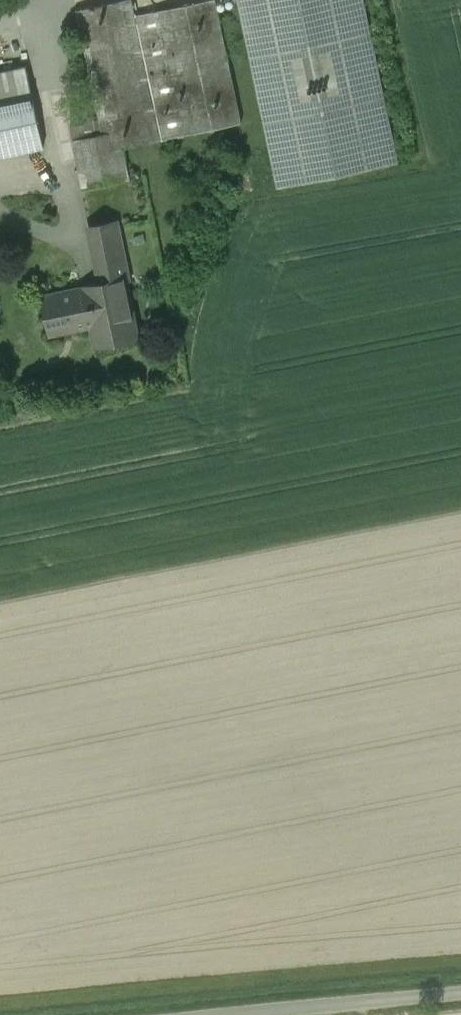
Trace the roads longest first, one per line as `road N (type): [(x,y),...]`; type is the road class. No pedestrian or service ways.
road 1 (unclassified): [(211,1014),(460,992)]

